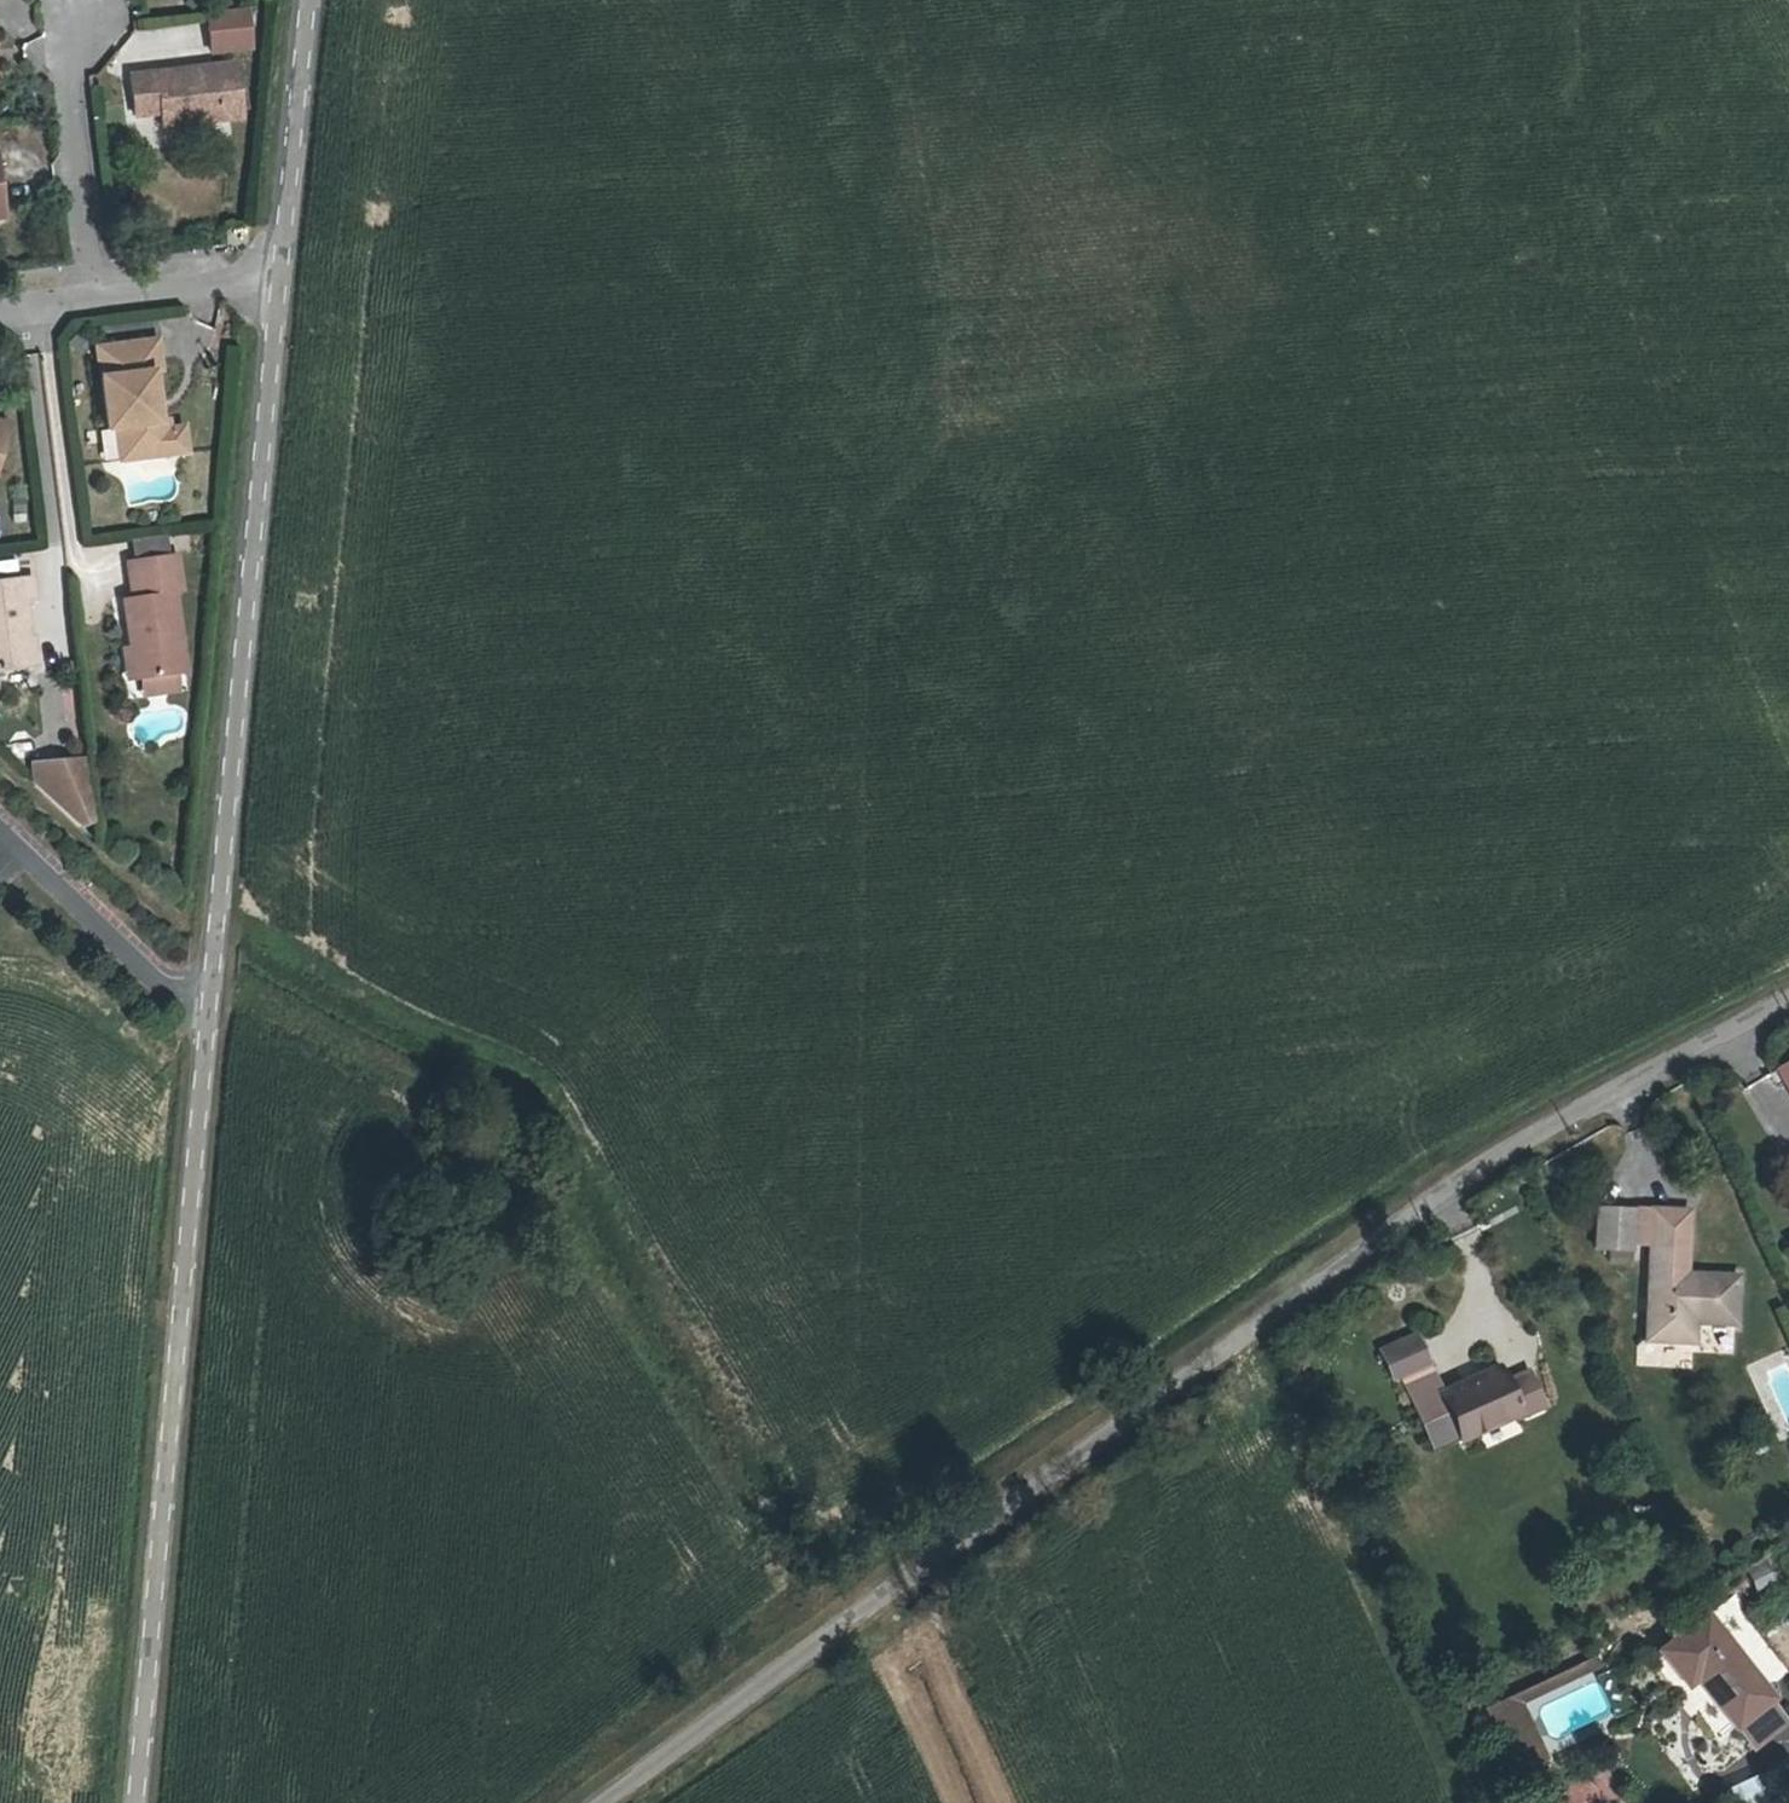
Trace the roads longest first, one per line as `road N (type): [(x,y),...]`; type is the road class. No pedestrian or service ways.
road 1 (unclassified): [(135,1802),(278,276)]
road 2 (unclassified): [(591,1802),(1164,1387),(1641,1063),(1788,993)]
road 3 (residential): [(66,0),(98,296)]
road 4 (unclassified): [(278,276),(307,0)]
road 5 (residential): [(278,276),(98,296)]

